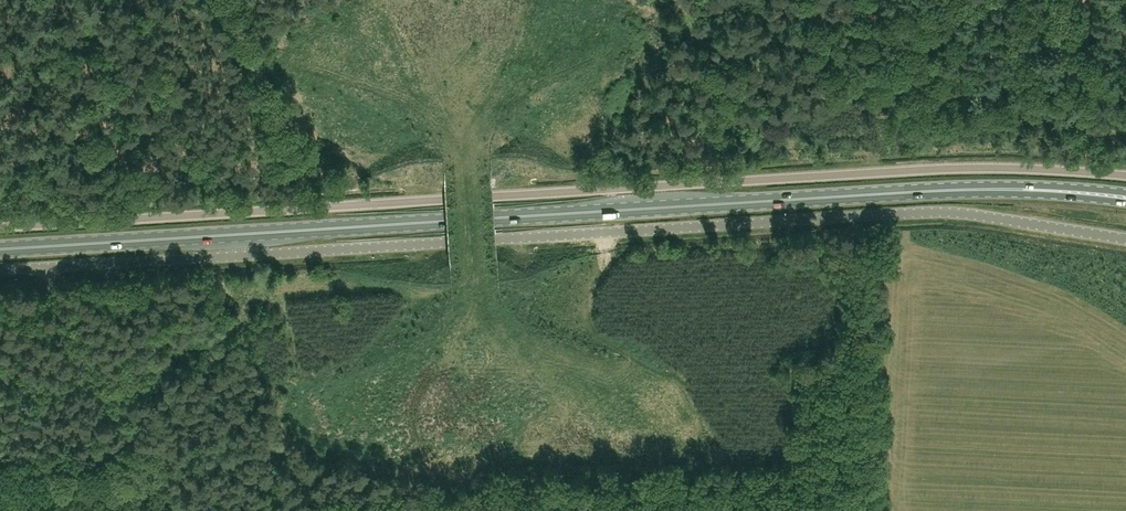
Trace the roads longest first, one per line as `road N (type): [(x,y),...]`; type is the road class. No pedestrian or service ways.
road 1 (unclassified): [(0,229),(933,168),(1125,175)]
road 2 (primary): [(0,249),(1006,189)]
road 3 (unclassified): [(502,238),(922,210),(1125,239)]
road 4 (unclassified): [(502,238),(0,271)]
road 5 (track): [(224,0),(302,176),(307,209)]
road 6 (primary): [(1006,189),(1125,201)]
road 7 (primary): [(1125,192),(1006,189)]

